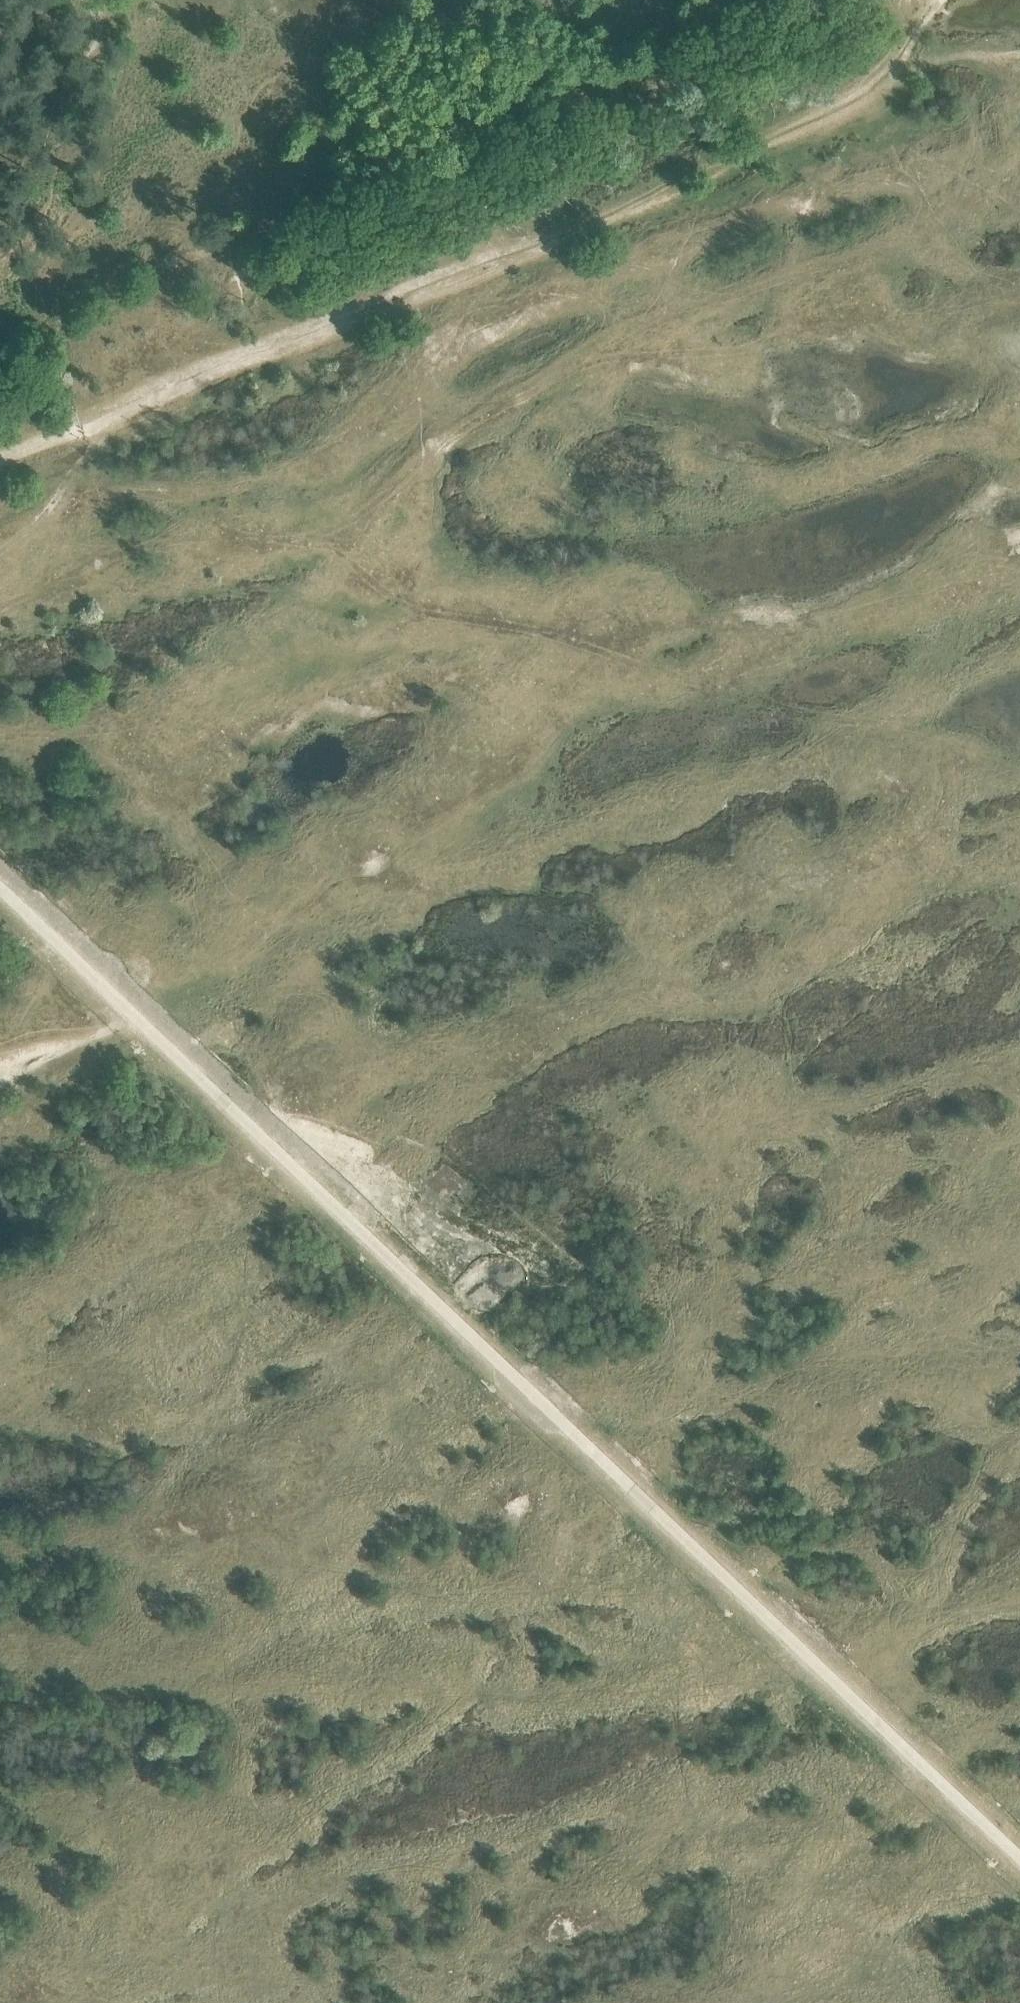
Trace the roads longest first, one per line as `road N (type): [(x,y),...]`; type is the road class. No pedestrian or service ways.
road 1 (track): [(925,47),(892,74),(677,176),(0,451)]
road 2 (track): [(381,0),(429,104),(480,261)]
road 3 (track): [(0,110),(72,77),(92,57),(96,14)]
road 4 (track): [(0,1070),(141,1023)]

